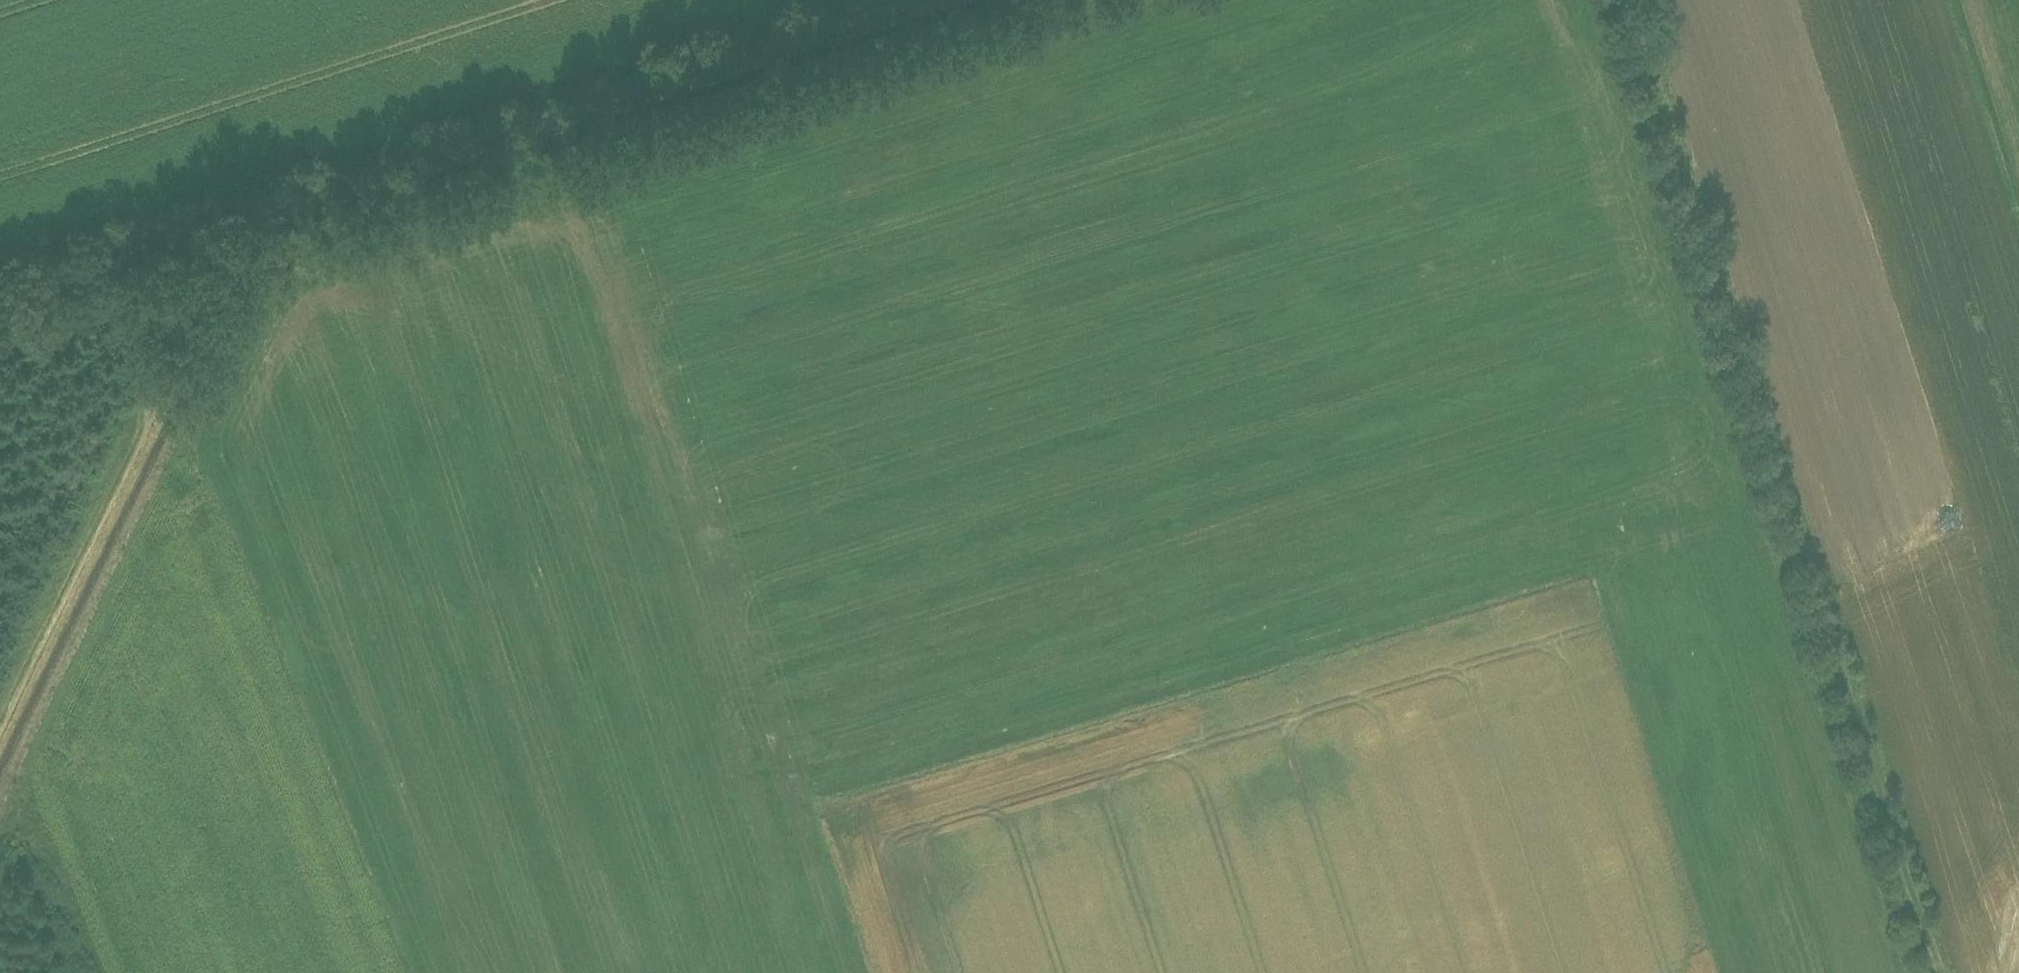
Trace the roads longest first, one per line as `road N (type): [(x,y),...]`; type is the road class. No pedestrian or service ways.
road 1 (track): [(1927,972),(1620,0)]
road 2 (unclassified): [(0,307),(961,0)]

